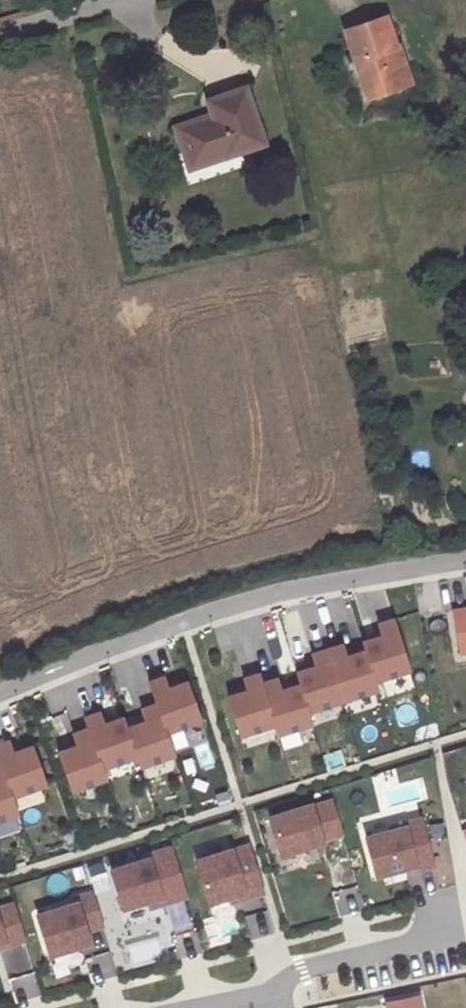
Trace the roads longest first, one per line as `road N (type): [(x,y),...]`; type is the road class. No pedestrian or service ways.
road 1 (residential): [(465,558),(376,568),(247,597),(0,696)]
road 2 (residential): [(275,995),(302,970),(465,930)]
road 3 (unclassified): [(117,0),(0,38)]

